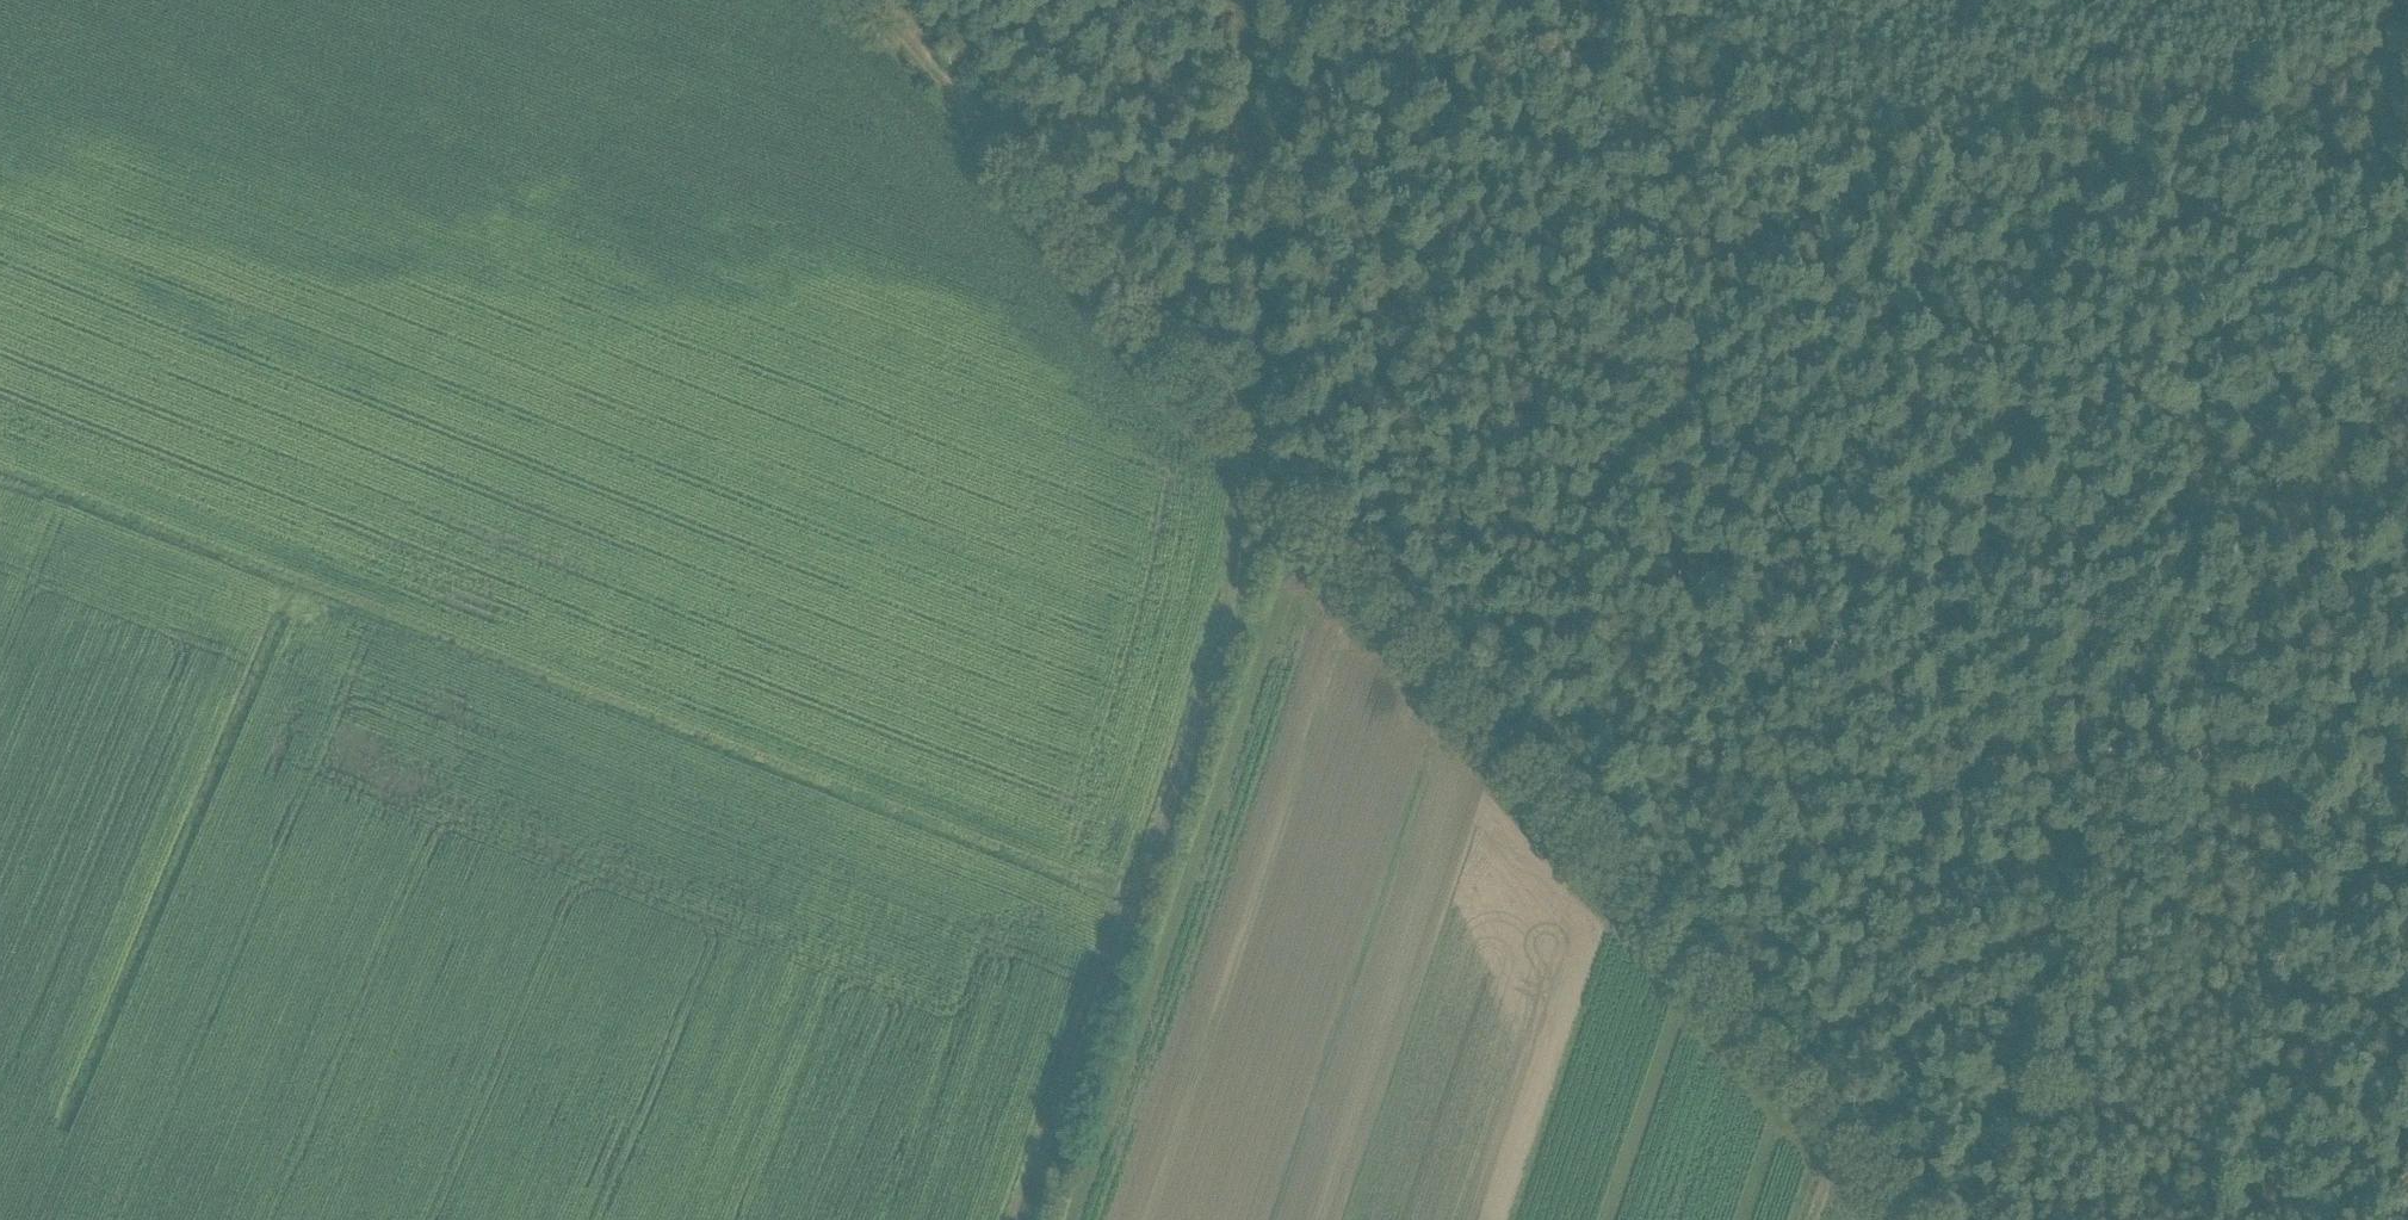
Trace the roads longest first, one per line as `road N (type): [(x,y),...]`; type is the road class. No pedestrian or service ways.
road 1 (track): [(1923,1219),(1262,447)]
road 2 (track): [(1026,1219),(1208,721),(1245,567),(1262,447)]
road 3 (track): [(1262,447),(1269,370),(1261,54),(1249,0)]

